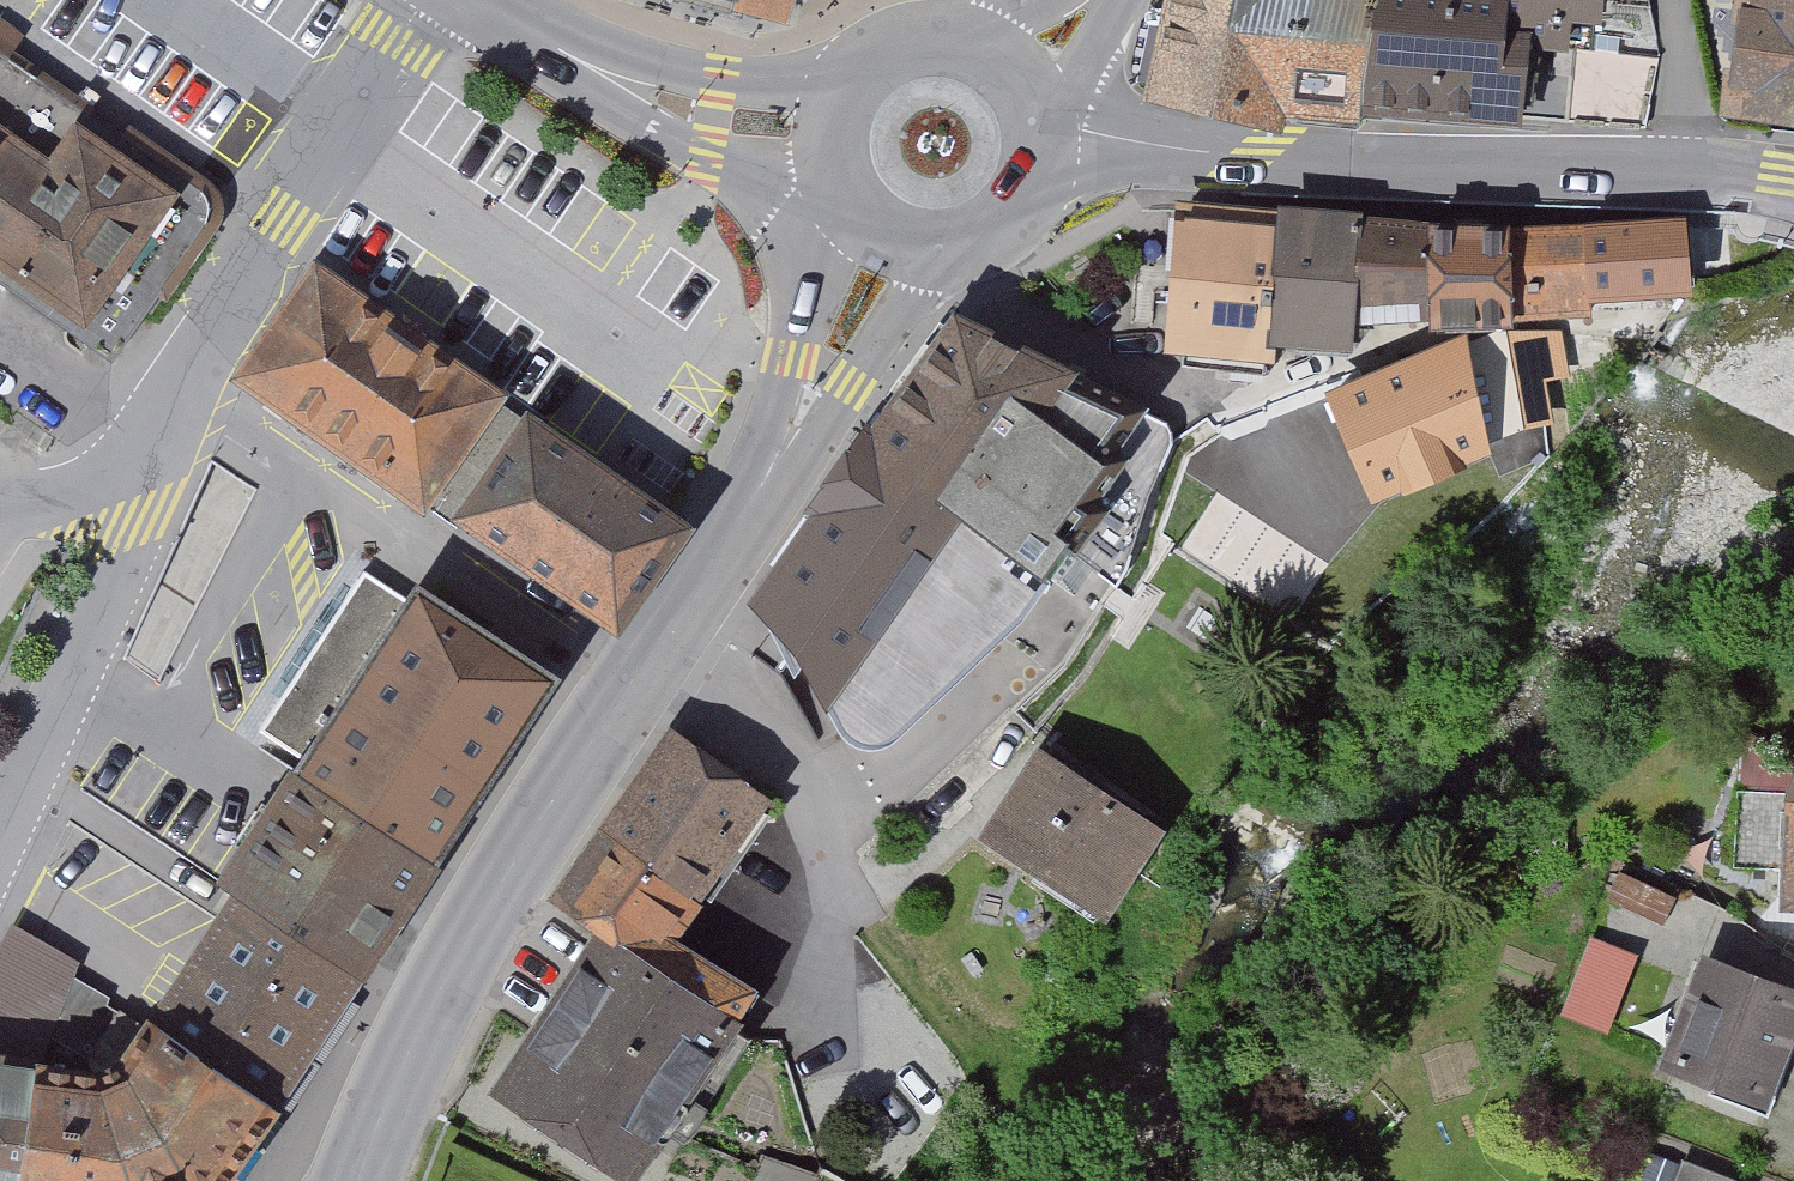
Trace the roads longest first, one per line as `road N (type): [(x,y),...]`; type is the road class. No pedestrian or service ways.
road 1 (residential): [(419,0),(173,381),(139,527),(0,859)]
road 2 (primary): [(768,477),(470,933),(385,1105),(361,1180)]
road 3 (tertiary): [(1793,179),(1683,167),(1252,157),(1047,134)]
road 4 (primary): [(768,477),(947,255)]
road 5 (primary): [(842,207),(837,246),(768,477)]
road 6 (secondary): [(594,69),(656,115),(832,190)]
road 7 (secondary): [(851,67),(755,87),(701,88),(594,69)]
road 8 (primary): [(947,255),(982,245),(1018,218),(1041,179),(1047,134)]
road 9 (primary): [(1042,110),(1116,0)]
road 10 (secondary): [(594,69),(483,0)]
road 11 (primary): [(851,67),(824,121),(832,190)]
road 12 (primary): [(964,35),(903,35),(851,67)]
road 13 (primary): [(842,207),(892,248),(947,255)]

